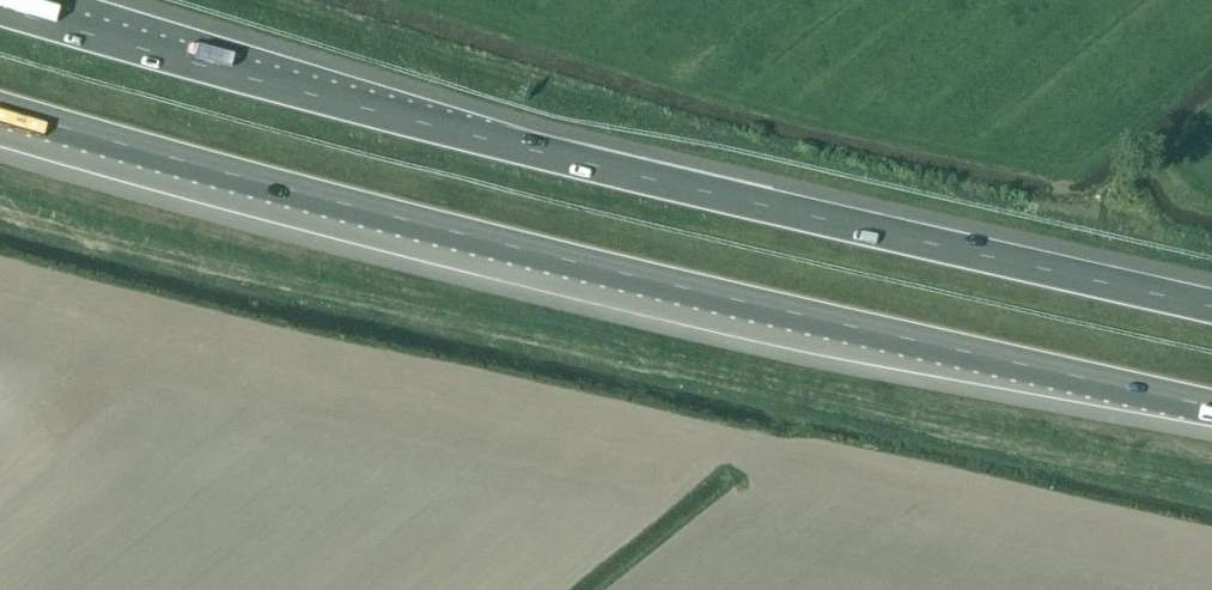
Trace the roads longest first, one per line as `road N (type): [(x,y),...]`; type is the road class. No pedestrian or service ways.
road 1 (motorway): [(1211,311),(508,144),(0,8)]
road 2 (motorway): [(0,121),(543,264),(1211,416)]

